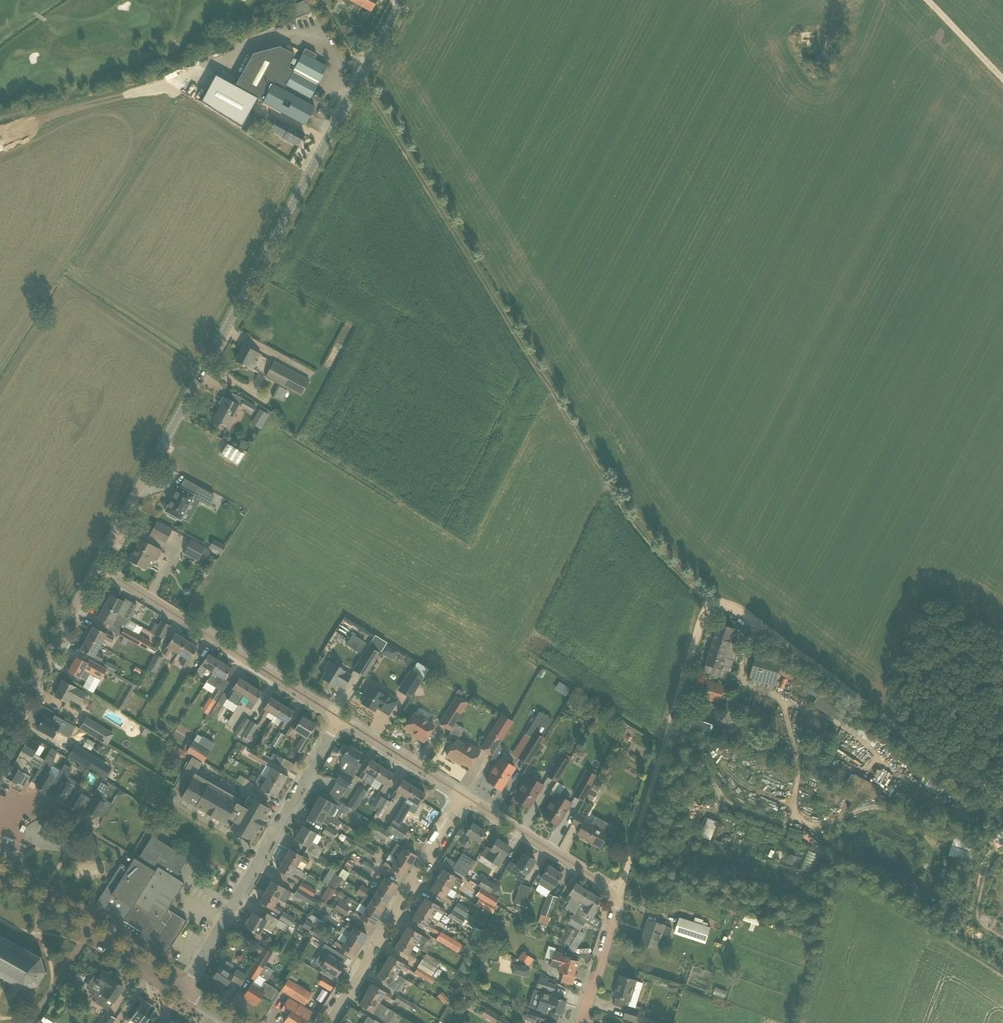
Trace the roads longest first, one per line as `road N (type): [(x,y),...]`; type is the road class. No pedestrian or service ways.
road 1 (track): [(712,607),(622,506),(363,77)]
road 2 (unclassified): [(146,477),(404,0)]
road 3 (track): [(1002,802),(731,607),(712,607)]
road 4 (residential): [(577,1022),(619,892),(462,792)]
road 5 (residential): [(179,990),(337,715)]
road 6 (track): [(712,607),(619,892)]
road 7 (residential): [(337,715),(97,562)]
road 8 (residential): [(320,1022),(462,792)]
road 9 (tertiary): [(179,990),(0,876)]
road 10 (residential): [(0,738),(97,562)]
road 11 (residential): [(462,792),(337,715)]

